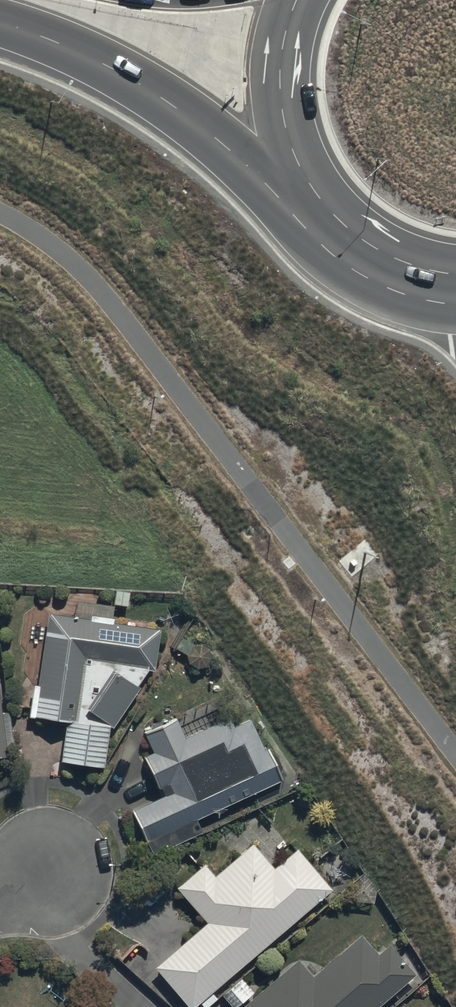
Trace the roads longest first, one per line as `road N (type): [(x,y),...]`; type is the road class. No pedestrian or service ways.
road 1 (primary): [(300,206),(133,80),(0,22)]
road 2 (trunk): [(300,206),(280,110),(284,49),(297,0)]
road 3 (trunk): [(455,291),(380,269),(300,206)]

